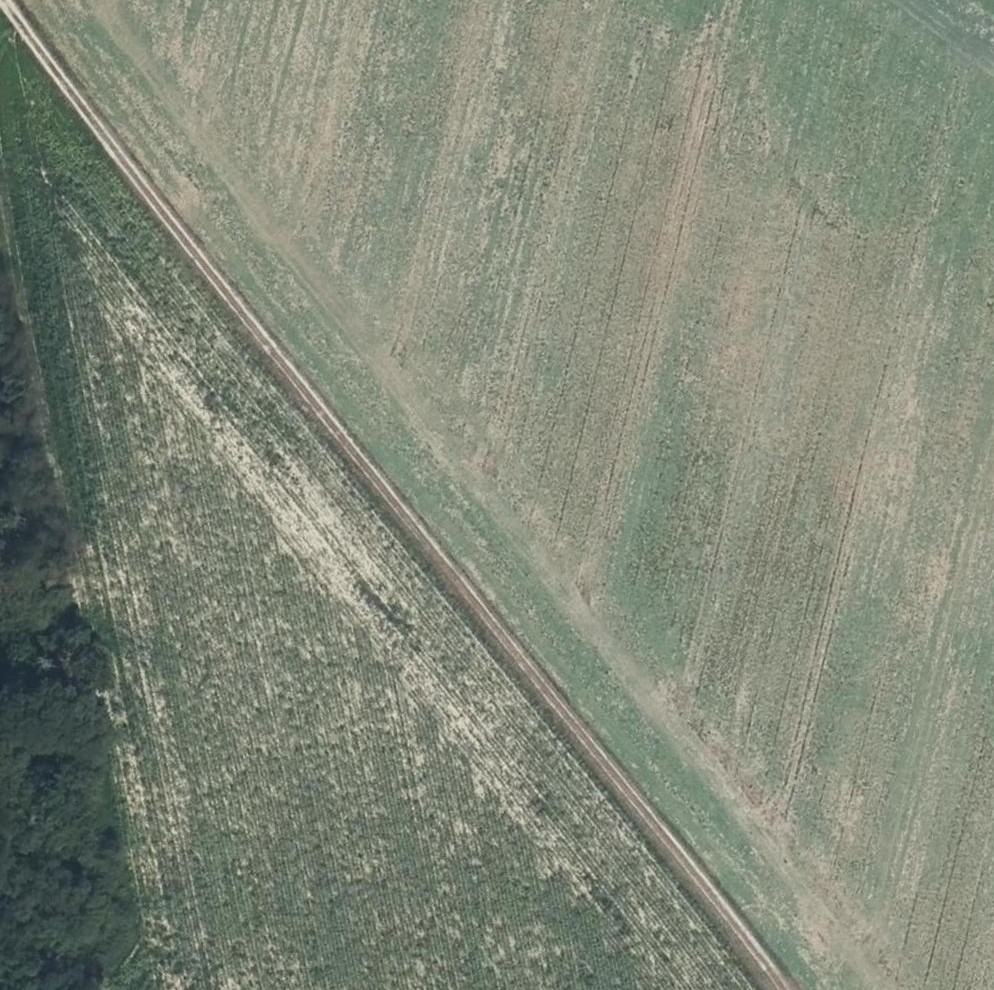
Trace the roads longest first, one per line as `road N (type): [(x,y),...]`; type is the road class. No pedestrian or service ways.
road 1 (track): [(2,0),(779,989)]

